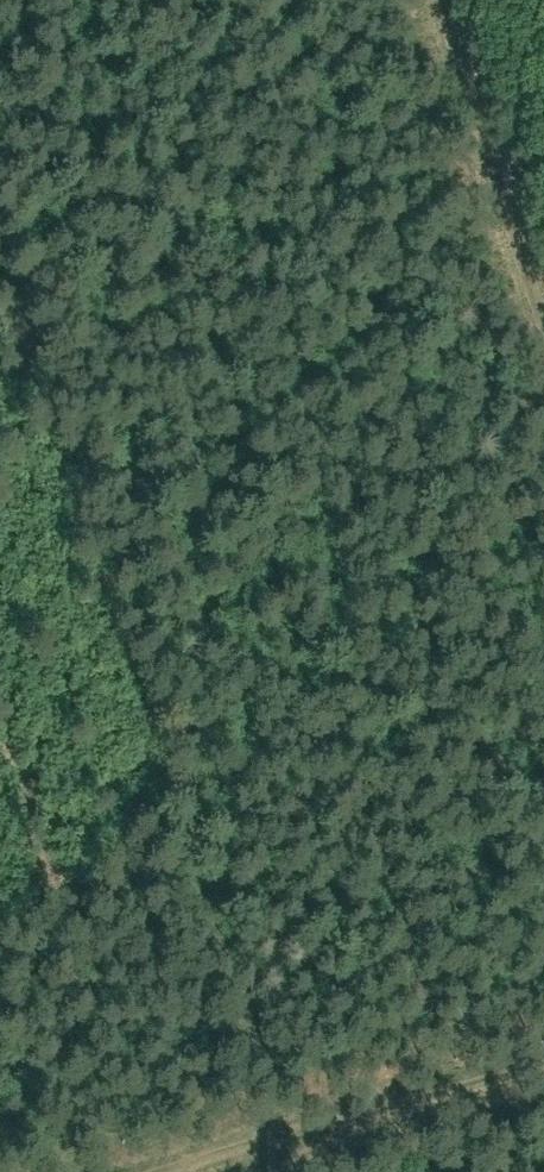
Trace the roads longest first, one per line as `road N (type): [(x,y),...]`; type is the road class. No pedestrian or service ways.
road 1 (track): [(120,1171),(543,1041)]
road 2 (track): [(454,0),(543,277)]

